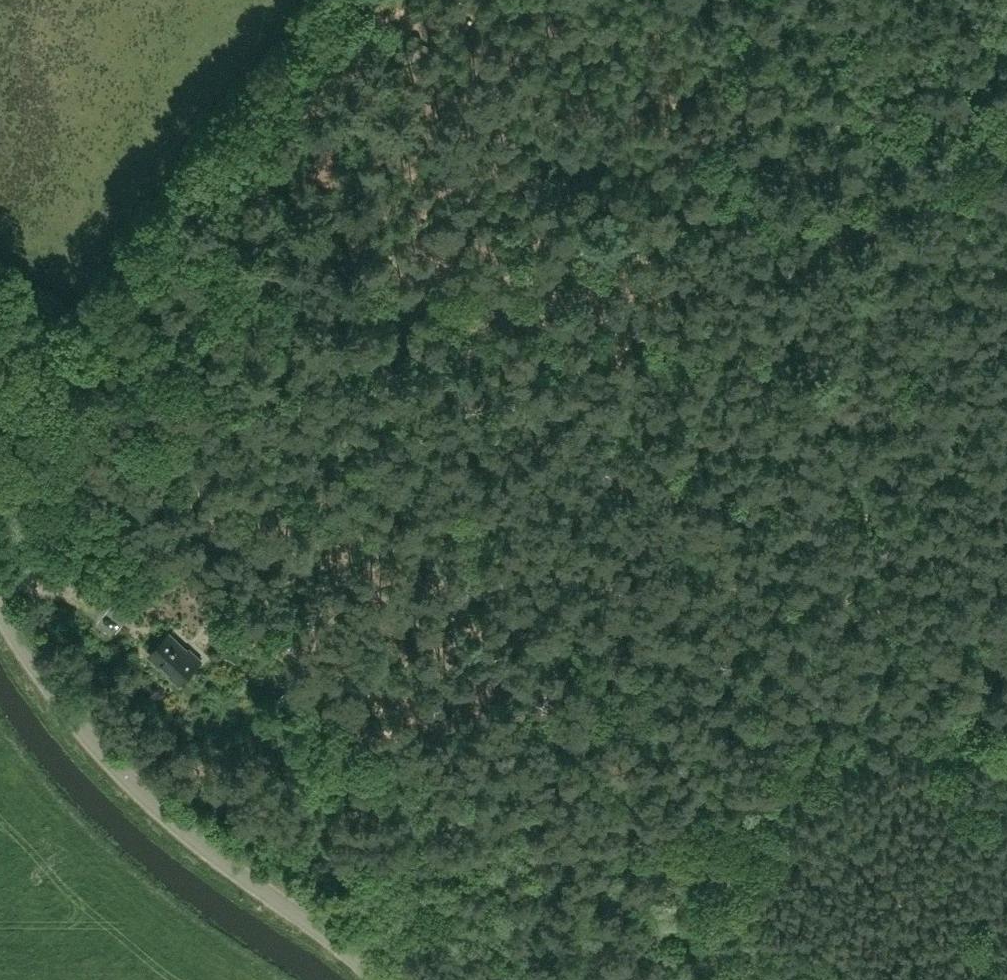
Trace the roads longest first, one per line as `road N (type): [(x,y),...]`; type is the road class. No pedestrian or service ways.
road 1 (unclassified): [(378,979),(147,800),(86,738),(0,608)]
road 2 (track): [(436,352),(265,405),(182,416),(125,401),(0,324)]
road 3 (track): [(436,352),(497,337),(503,315),(496,296),(382,242),(265,167)]

